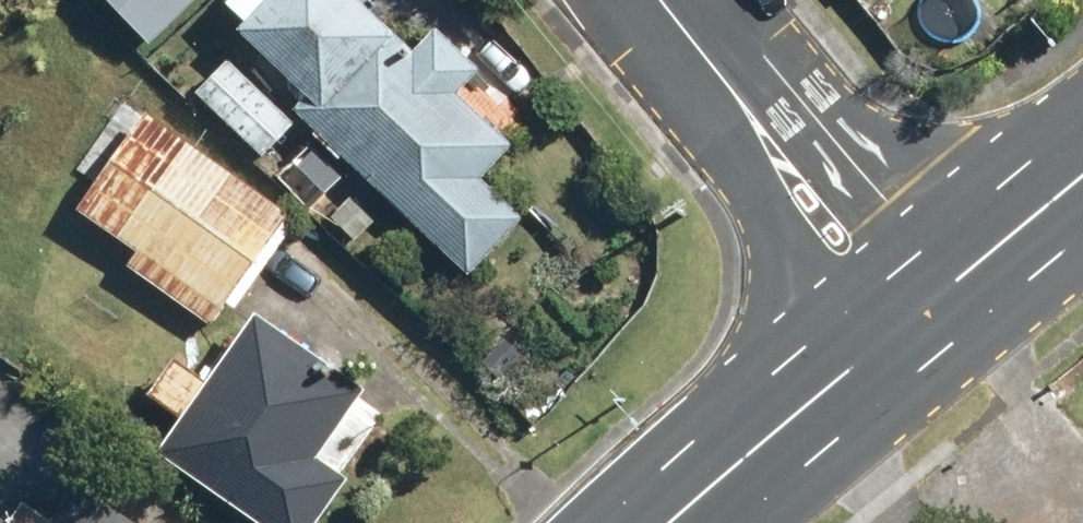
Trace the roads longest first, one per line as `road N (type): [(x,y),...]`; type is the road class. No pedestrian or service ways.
road 1 (residential): [(723,77),(739,173),(858,363)]
road 2 (residential): [(723,77),(825,128),(957,281)]
road 3 (primary): [(858,363),(673,522)]
road 4 (primary): [(1082,173),(957,281)]
road 5 (primary): [(957,281),(858,363)]

